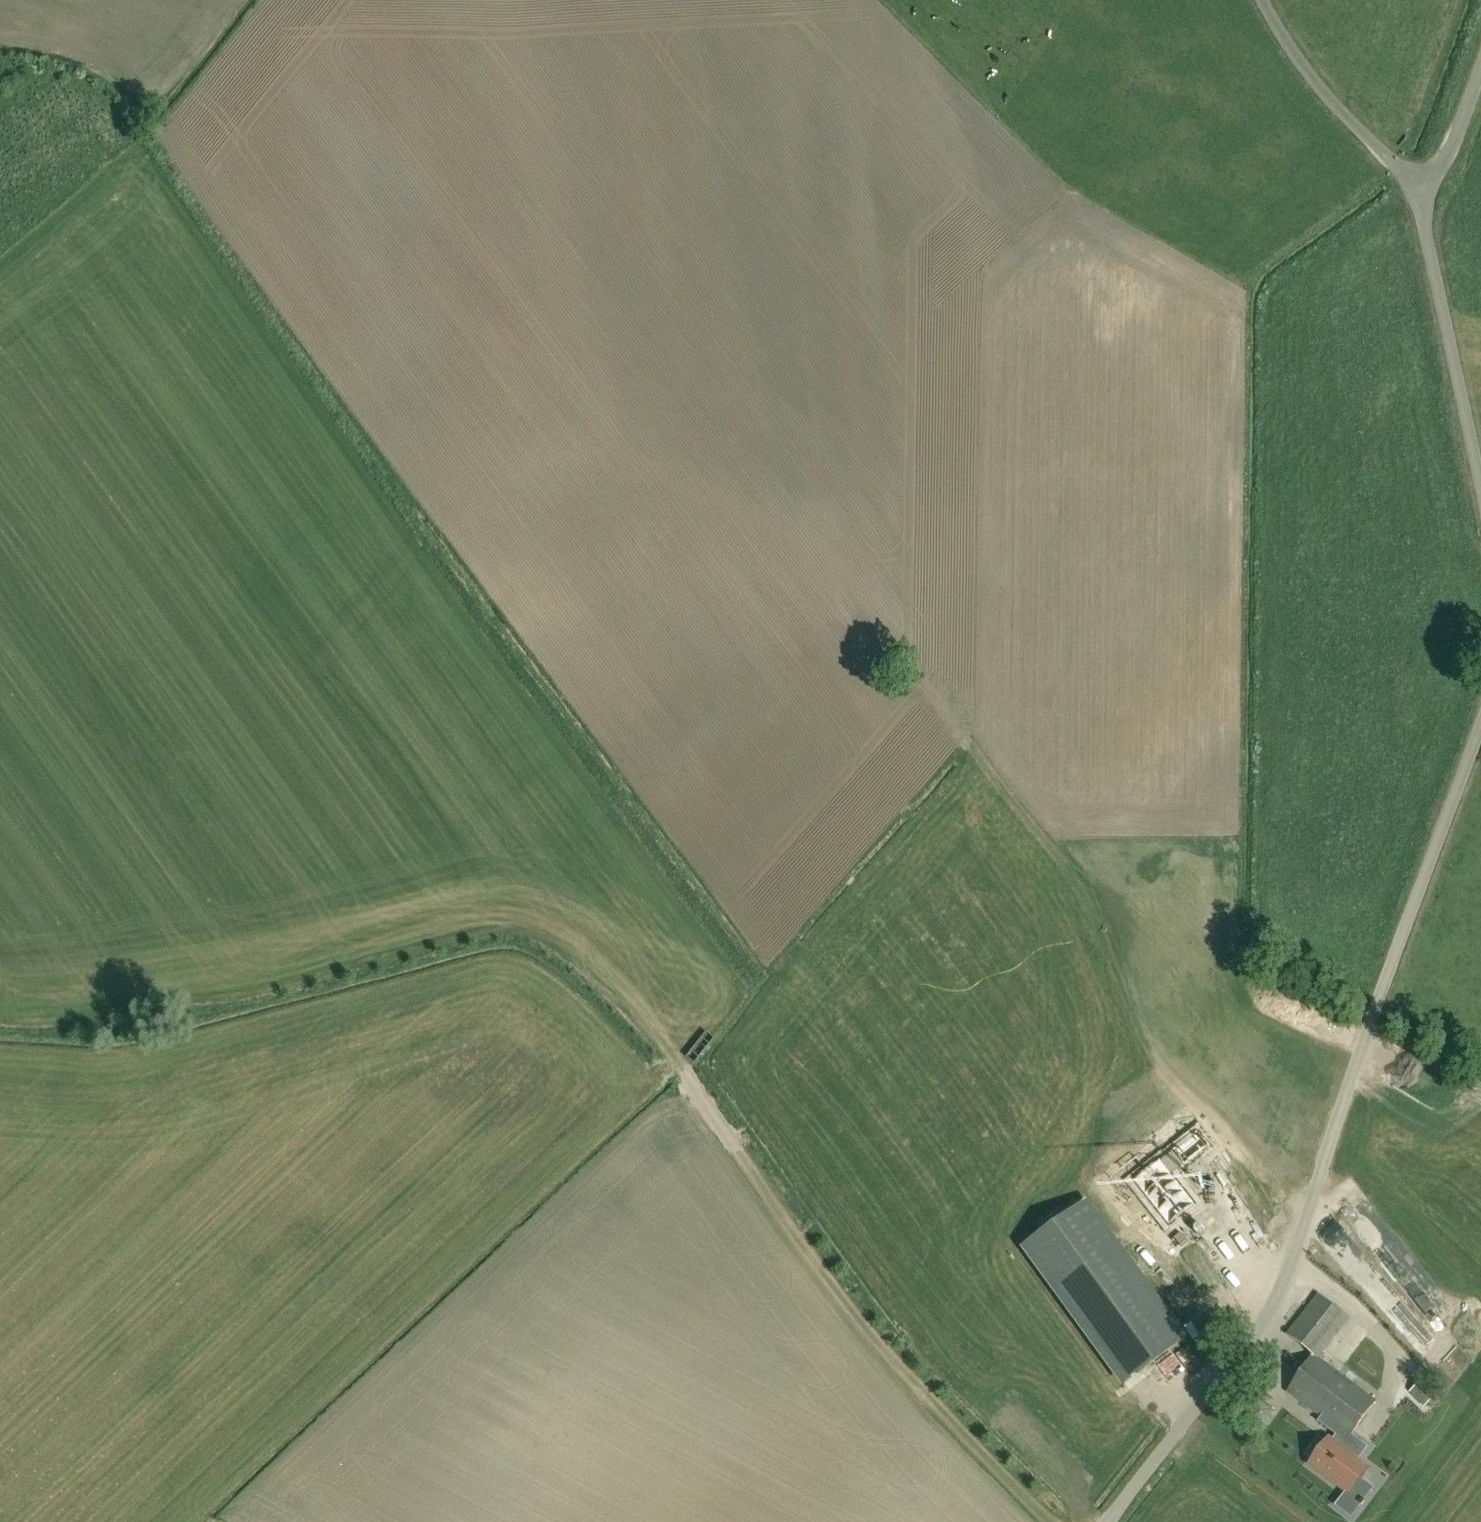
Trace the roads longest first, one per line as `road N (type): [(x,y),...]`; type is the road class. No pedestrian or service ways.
road 1 (unclassified): [(1109,1521),(1271,1310),(1480,727)]
road 2 (unclassified): [(1480,489),(1415,195),(1448,156),(1480,68)]
road 3 (track): [(1263,0),(1309,74),(1415,195)]

